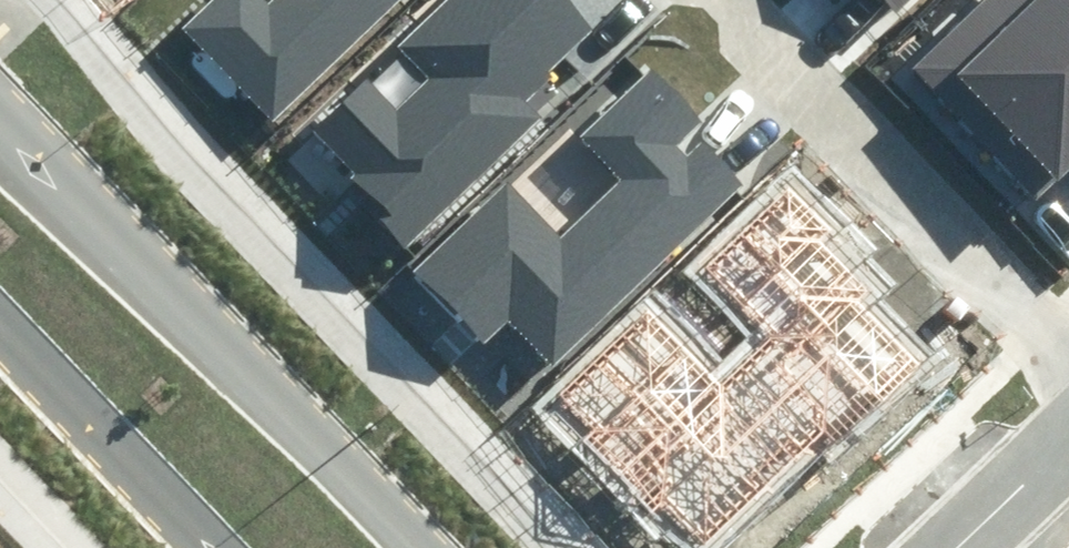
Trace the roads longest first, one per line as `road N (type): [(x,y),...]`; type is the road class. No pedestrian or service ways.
road 1 (secondary): [(0,112),(419,547)]
road 2 (residential): [(1068,355),(717,0)]
road 3 (secondary): [(225,547),(0,303)]
road 4 (residential): [(955,547),(1068,436)]

